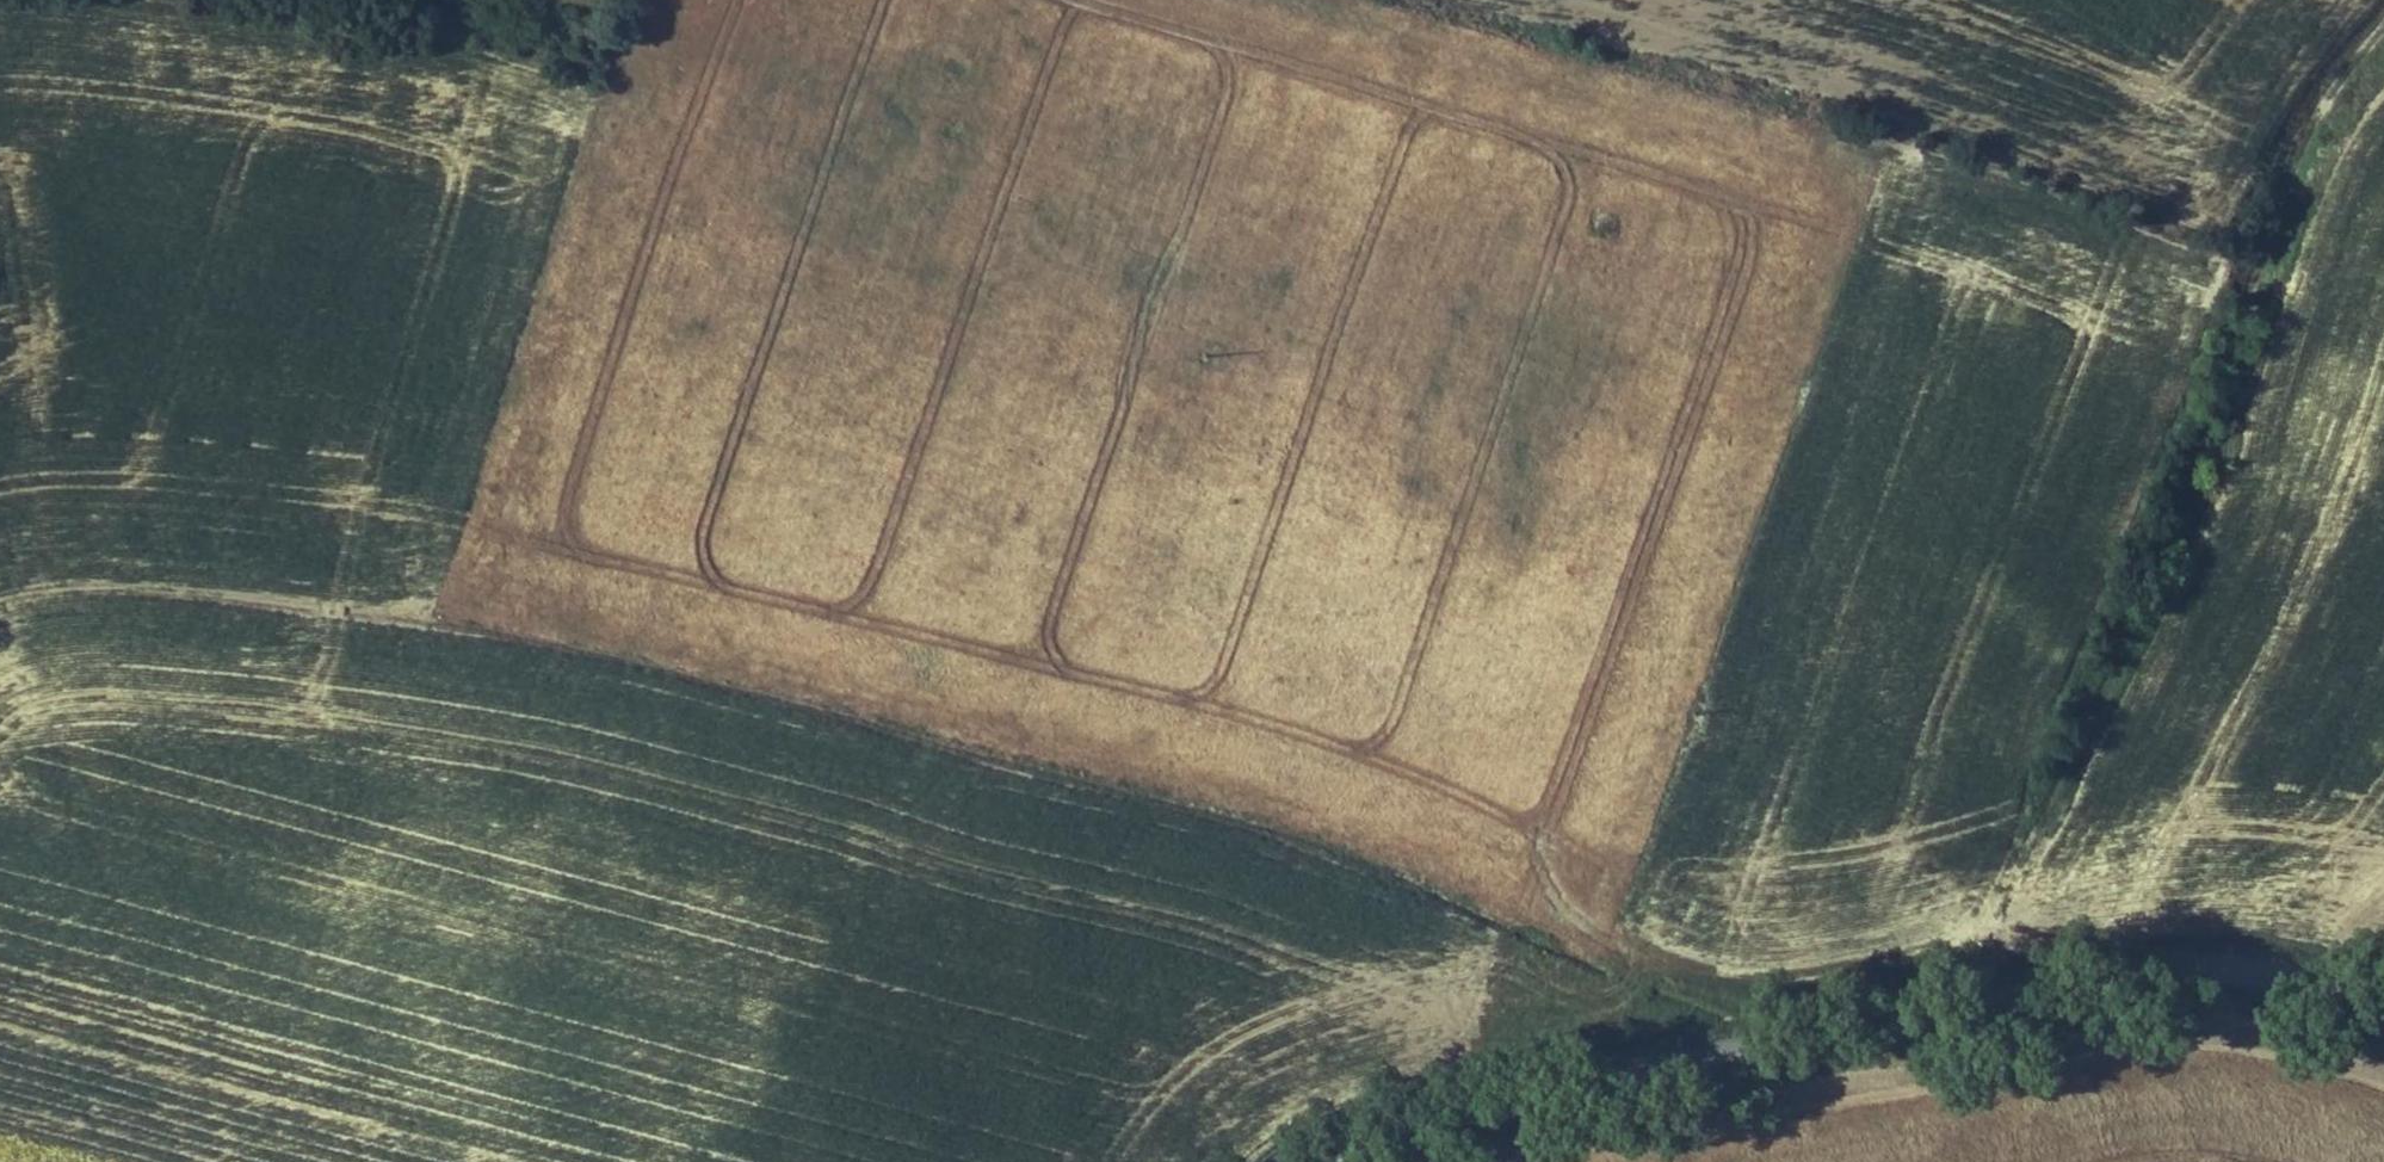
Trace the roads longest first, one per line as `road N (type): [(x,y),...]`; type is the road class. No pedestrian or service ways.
road 1 (track): [(1965,1015),(2309,94),(2381,0)]
road 2 (secondary): [(2383,1007),(2250,986),(2185,986),(1965,1015),(1417,1117),(1305,1161)]

